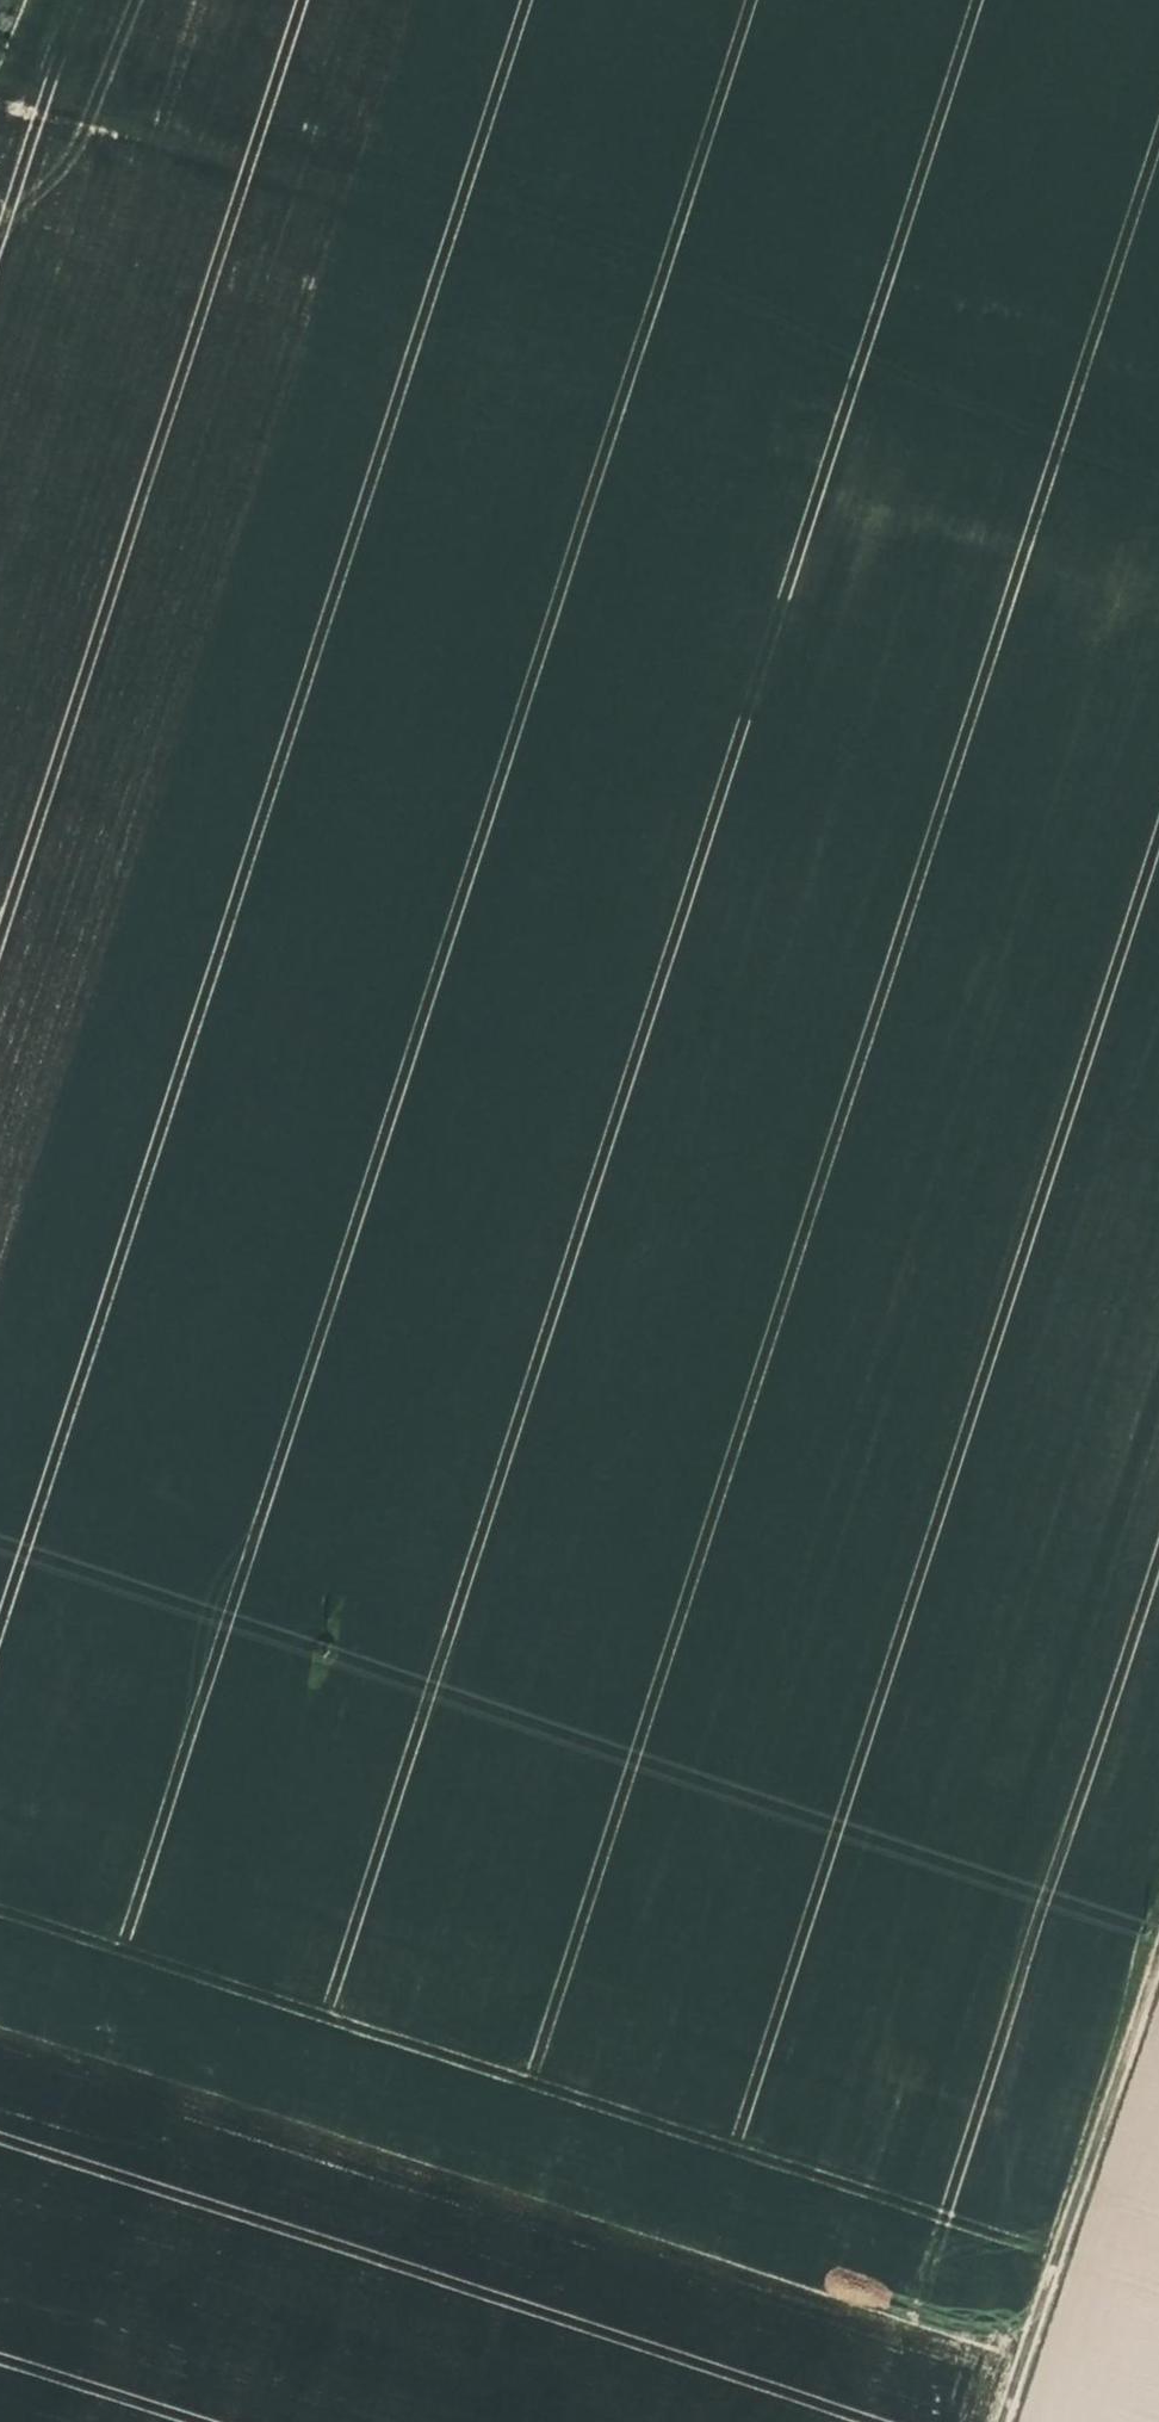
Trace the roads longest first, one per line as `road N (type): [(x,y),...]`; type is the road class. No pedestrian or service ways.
road 1 (track): [(1158,469),(0,77)]
road 2 (track): [(998,2421),(1158,1933)]

